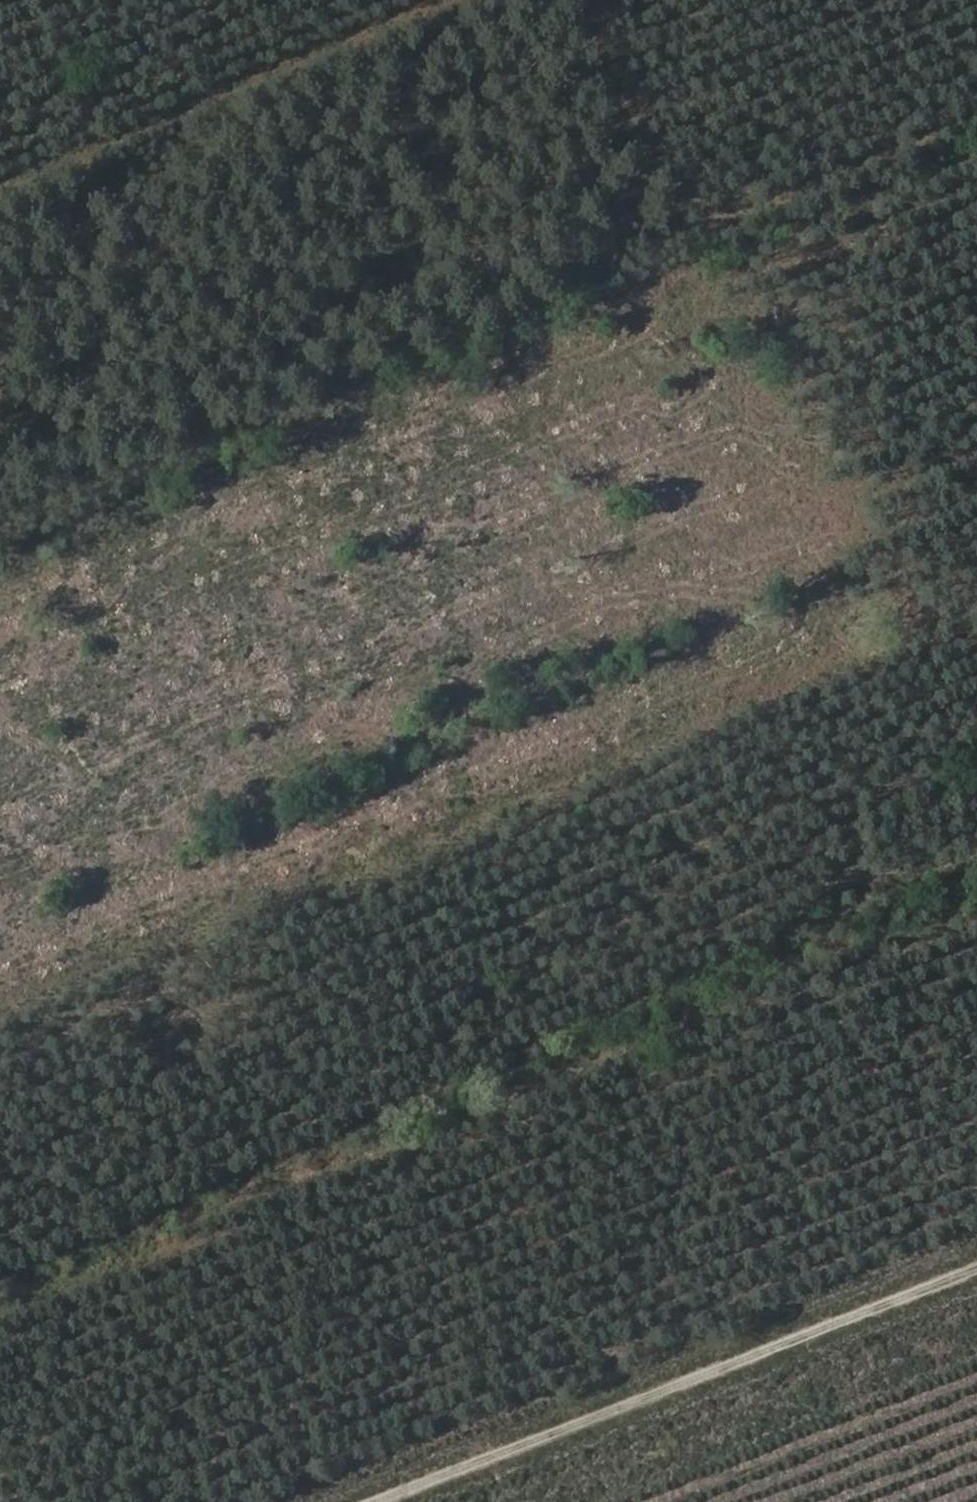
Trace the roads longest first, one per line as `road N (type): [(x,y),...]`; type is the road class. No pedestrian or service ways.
road 1 (track): [(392,1501),(976,1274)]

